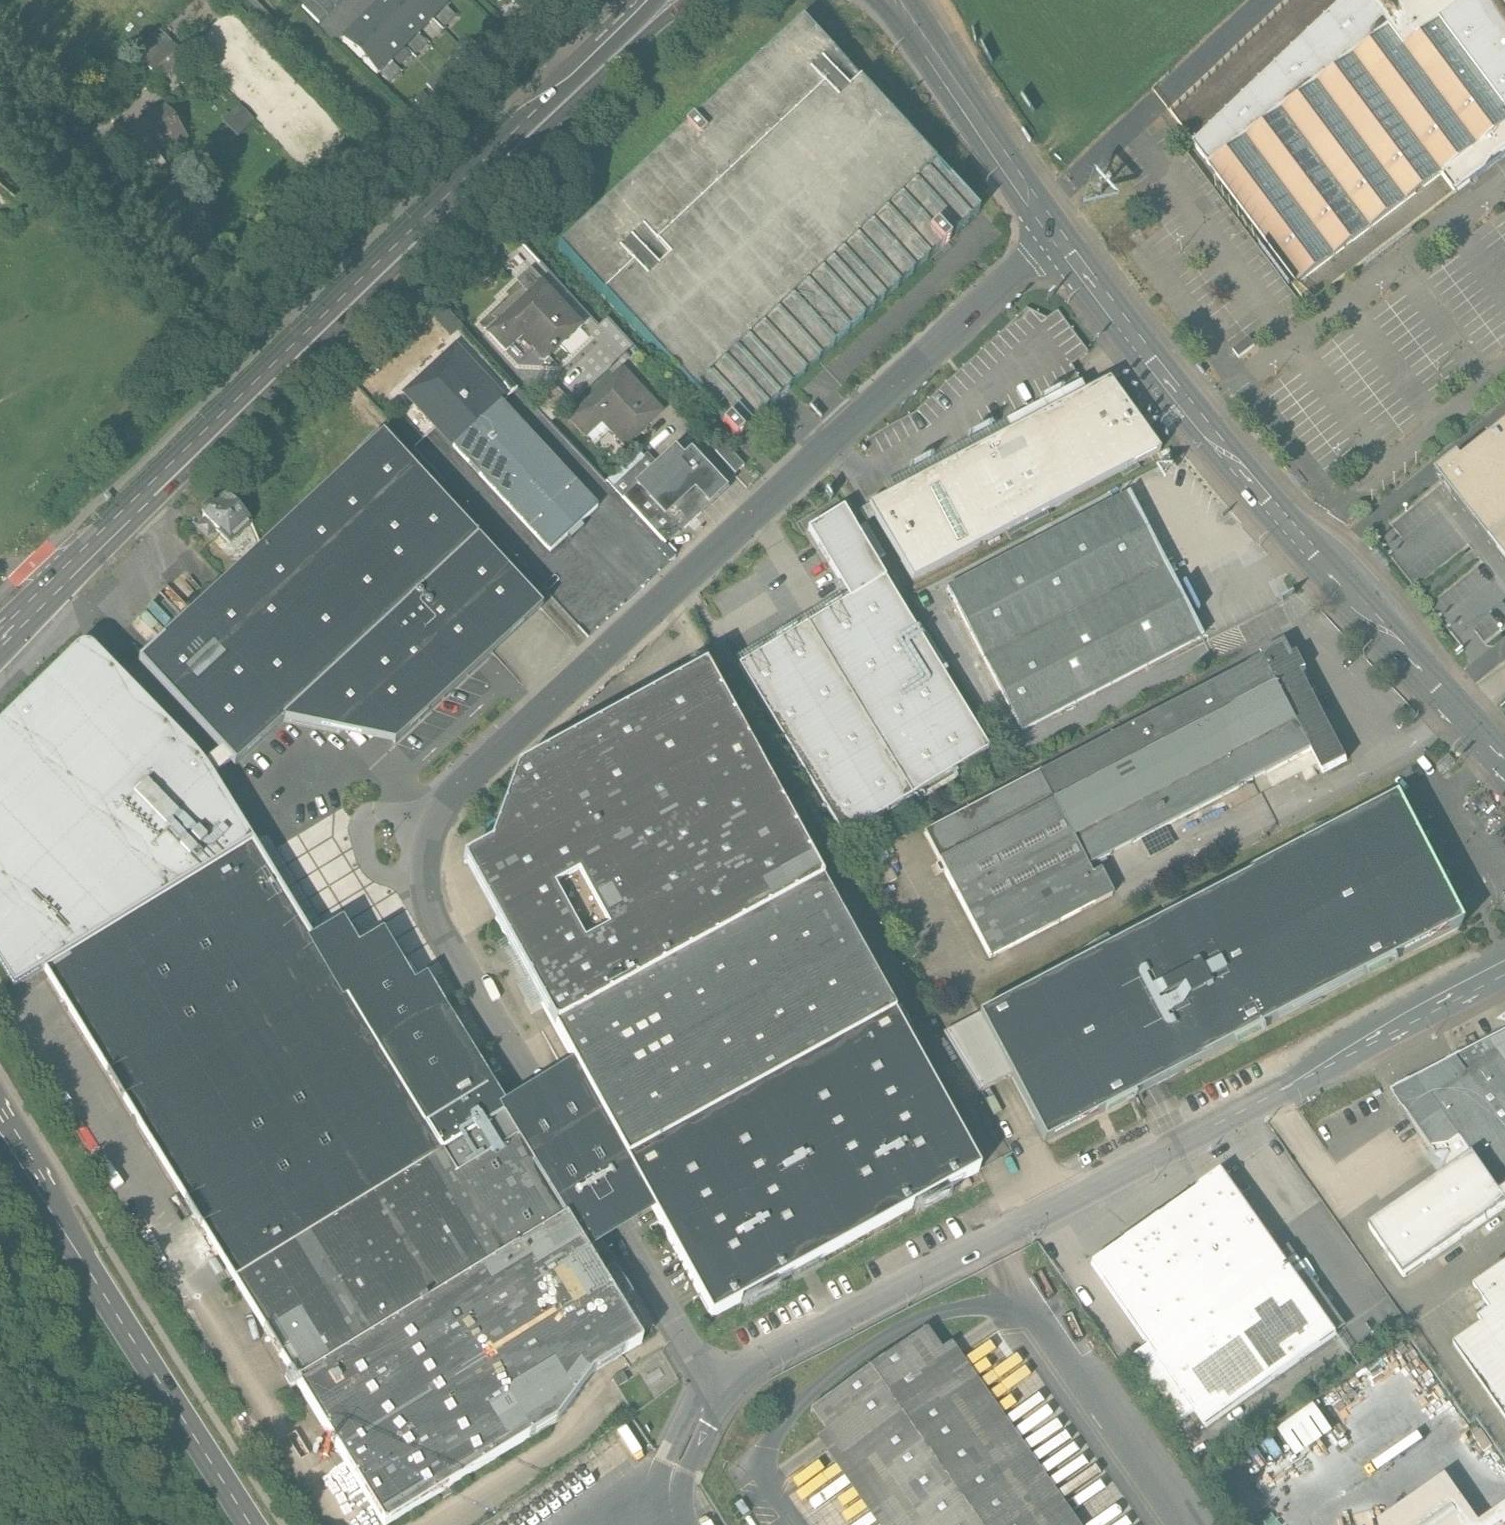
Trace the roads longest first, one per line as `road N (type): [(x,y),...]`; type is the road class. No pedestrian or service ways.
road 1 (unclassified): [(720,1384),(678,1329),(450,952),(424,868),(434,817),(1052,230)]
road 2 (secondary): [(661,3),(0,630)]
road 3 (unclassified): [(1504,970),(720,1384)]
road 4 (unclassified): [(1052,230),(1160,383),(1504,754)]
road 5 (secondary): [(45,1200),(249,1524)]
road 6 (unclassified): [(907,11),(1052,230)]

